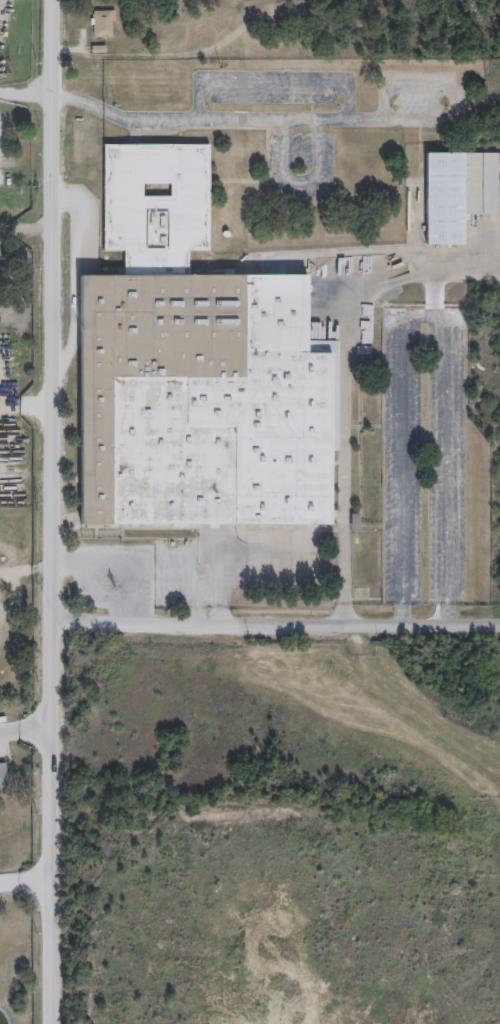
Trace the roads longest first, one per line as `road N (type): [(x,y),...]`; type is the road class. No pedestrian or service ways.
road 1 (tertiary): [(49,0),(52,621)]
road 2 (residential): [(499,626),(52,621)]
road 3 (tertiary): [(52,621),(53,1023)]

